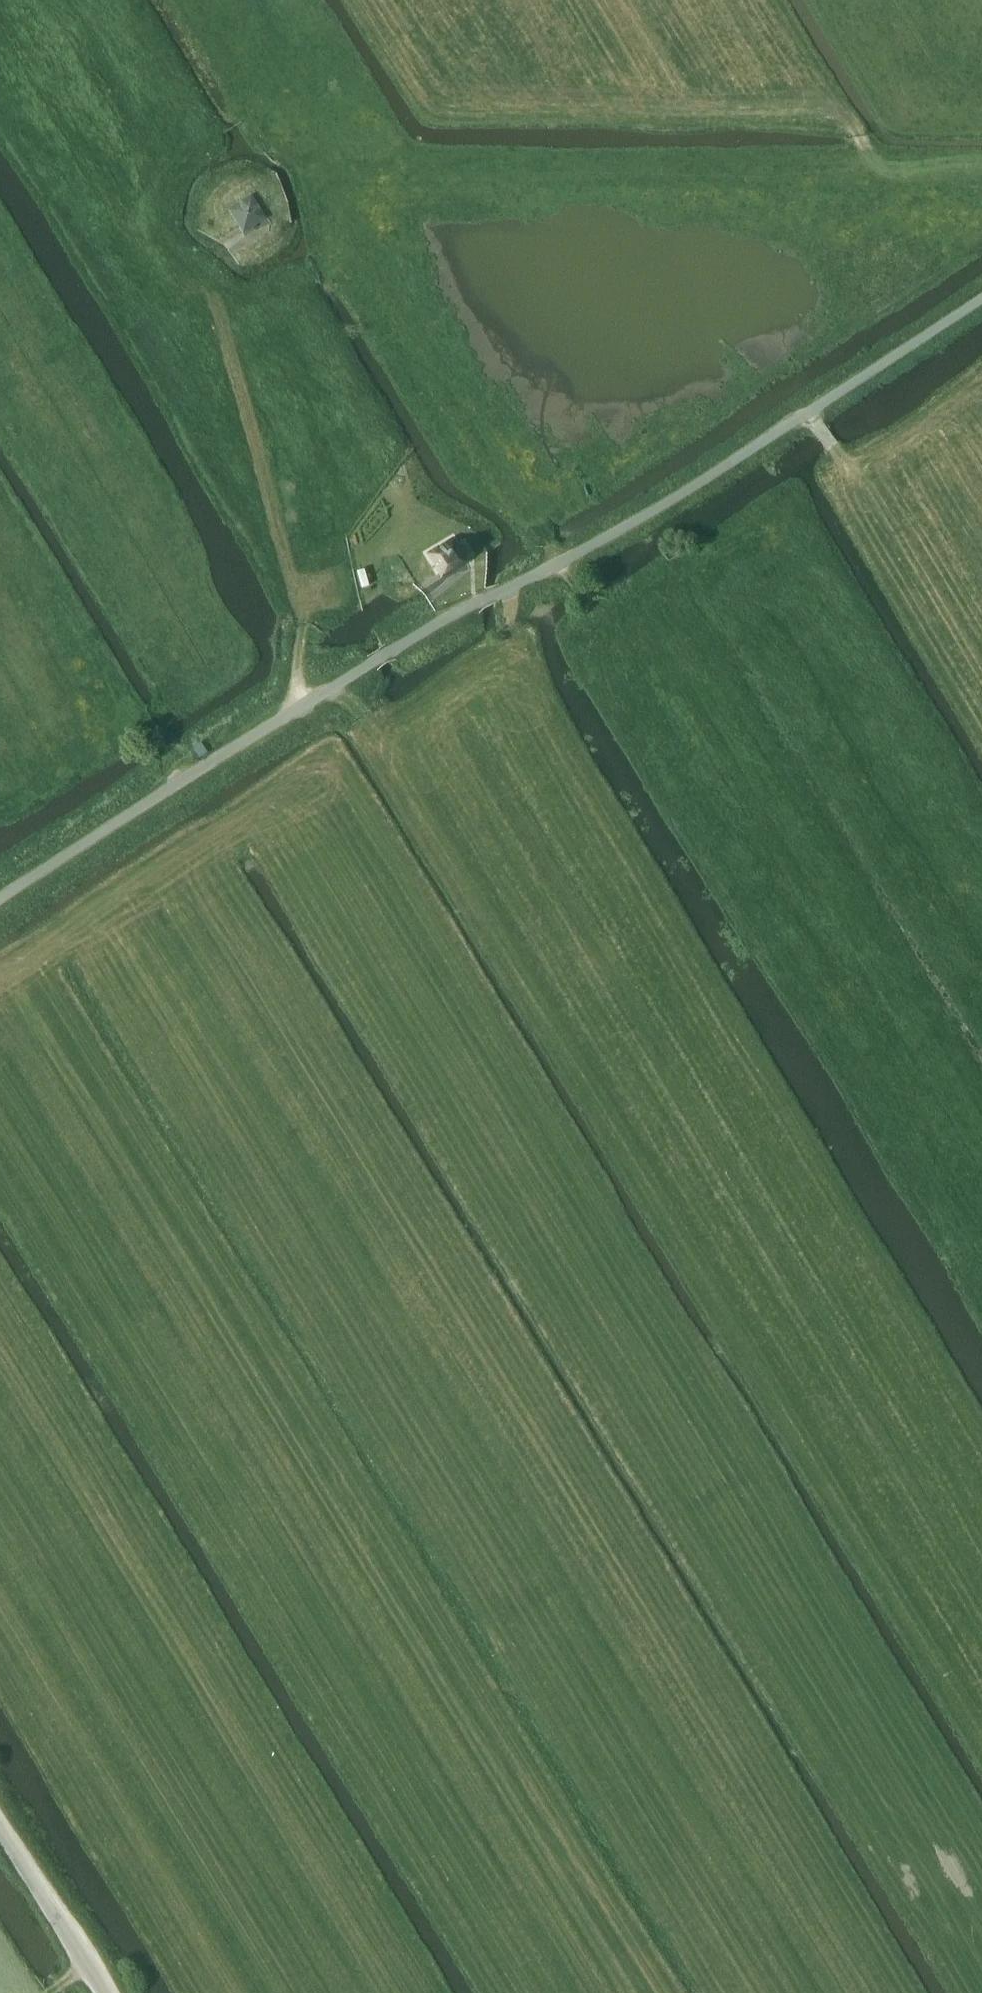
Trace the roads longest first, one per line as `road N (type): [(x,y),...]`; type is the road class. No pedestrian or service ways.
road 1 (track): [(0,901),(423,632),(618,533),(981,302)]
road 2 (track): [(294,713),(304,601),(280,543),(219,312)]
road 3 (unclassified): [(107,1992),(0,1826)]

